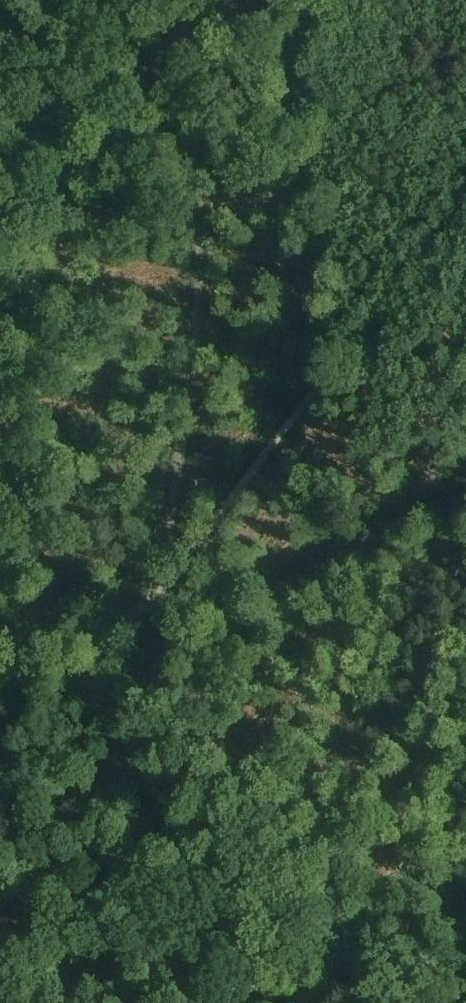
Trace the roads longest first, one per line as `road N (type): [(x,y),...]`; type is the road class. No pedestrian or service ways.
road 1 (track): [(139,610),(186,412),(198,266),(189,208),(166,141),(100,0)]
road 2 (track): [(139,610),(465,192)]
road 3 (track): [(139,610),(465,474)]
road 4 (track): [(0,683),(139,610)]

